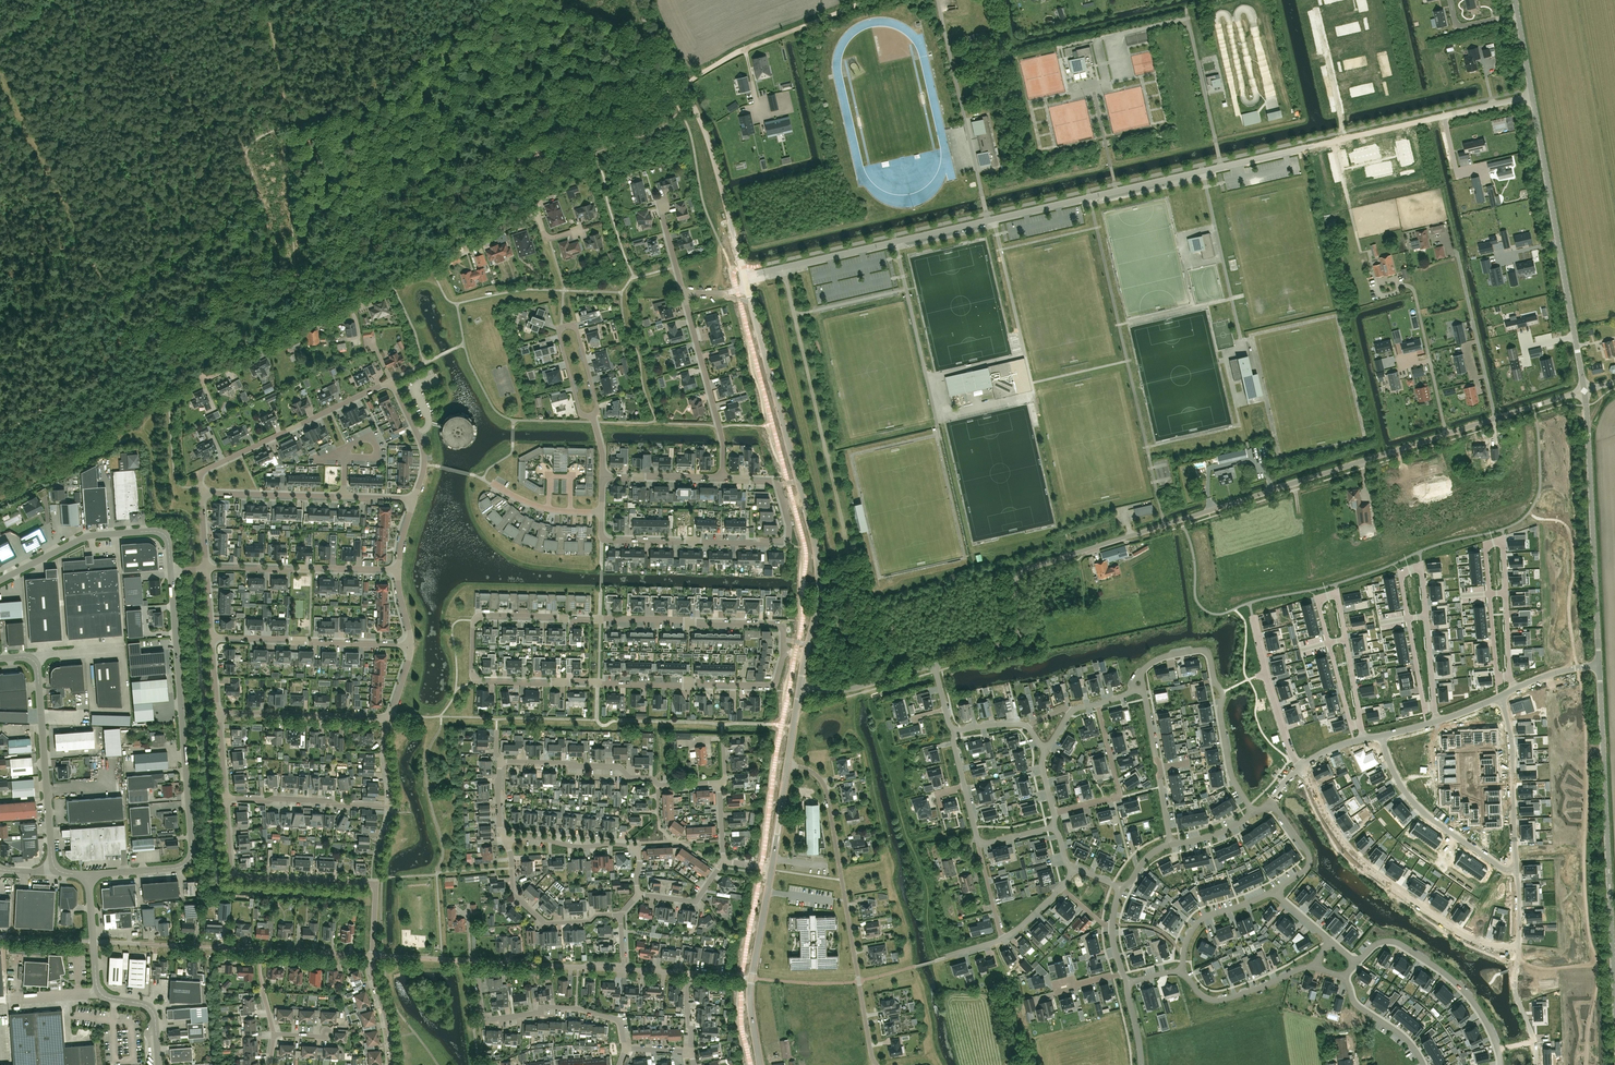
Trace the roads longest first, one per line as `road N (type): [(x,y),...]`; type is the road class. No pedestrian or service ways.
road 1 (track): [(296,277),(745,49),(867,0)]
road 2 (residential): [(934,664),(1019,637),(1021,572),(1447,434)]
road 3 (residential): [(475,678),(474,623),(485,615),(777,626),(784,650)]
road 4 (residential): [(475,678),(773,685),(784,650)]
road 5 (unclassified): [(1614,1000),(1599,666)]
road 6 (track): [(0,432),(296,277)]
road 7 (residential): [(787,765),(817,774),(828,793),(878,1064)]
road 8 (residential): [(1300,767),(1333,830),(1367,867),(1460,932),(1518,948)]
road 9 (residential): [(372,956),(374,885),(232,873),(226,798)]
road 10 (unclassified): [(1599,666),(1585,391)]
road 11 (residential): [(1141,672),(1169,655),(1207,651),(1223,696),(1230,771),(1252,812)]
road 12 (residential): [(747,287),(711,149),(669,65)]
road 13 (unclassified): [(89,875),(177,868),(189,860),(183,729)]
road 14 (residential): [(372,956),(140,944)]
road 15 (residential): [(202,492),(204,471),(390,383)]
road 16 (residential): [(625,1048),(619,1021),(576,1008),(485,1018),(477,963)]
road 17 (residential): [(803,499),(747,287)]
road 18 (residential): [(1353,961),(1392,942),(1441,970),(1482,1015),(1500,1064)]
road 19 (unclassified): [(0,581),(85,538),(123,534),(162,533),(171,572)]
road 20 (residential): [(788,540),(606,541),(601,512)]
road 21 (unclassified): [(56,869),(33,661)]
road 22 (residential): [(1382,736),(1399,784),(1417,806),(1503,868),(1517,870)]
road 23 (residential): [(411,646),(212,637)]
road 24 (residential): [(398,569),(206,569)]
road 25 (residential): [(683,293),(723,444),(723,476)]
road 26 (residential): [(638,895),(634,847),(505,840)]
road 27 (residential): [(1501,696),(1512,748),(1517,870)]
road 28 (residential): [(620,915),(545,924),(513,894),(505,840)]
road 29 (residential): [(386,717),(218,712)]
road 30 (residential): [(391,806),(226,798)]
road 31 (residential): [(501,762),(619,767),(659,785)]
road 32 (unclassified): [(158,1064),(153,1013),(100,993),(93,942)]
road 33 (residential): [(1253,615),(1300,767)]
road 34 (residential): [(1053,813),(1118,792),(1097,704)]
road 35 (residential): [(806,654),(819,588),(803,499)]
road 36 (unclassified): [(171,572),(183,729)]
road 37 (residential): [(1144,692),(1171,844)]
road 38 (residential): [(1182,974),(1200,995),(1218,1000),(1317,969)]
road 39 (unclassified): [(1559,243),(1533,96)]
road 40 (residential): [(623,970),(477,963)]
road 41 (residential): [(202,492),(343,496)]
road 42 (residential): [(1308,146),(1444,116)]
road 43 (residential): [(800,687),(840,691),(934,664)]
road 44 (residential): [(1182,974),(1199,921),(1275,890)]
road 45 (residential): [(192,330),(202,381),(269,351)]
road 46 (residential): [(414,498),(424,456),(390,383)]
road 47 (residential): [(1343,977),(1357,1005),(1401,1034),(1424,1064)]
road 48 (residential): [(723,476),(603,479)]

